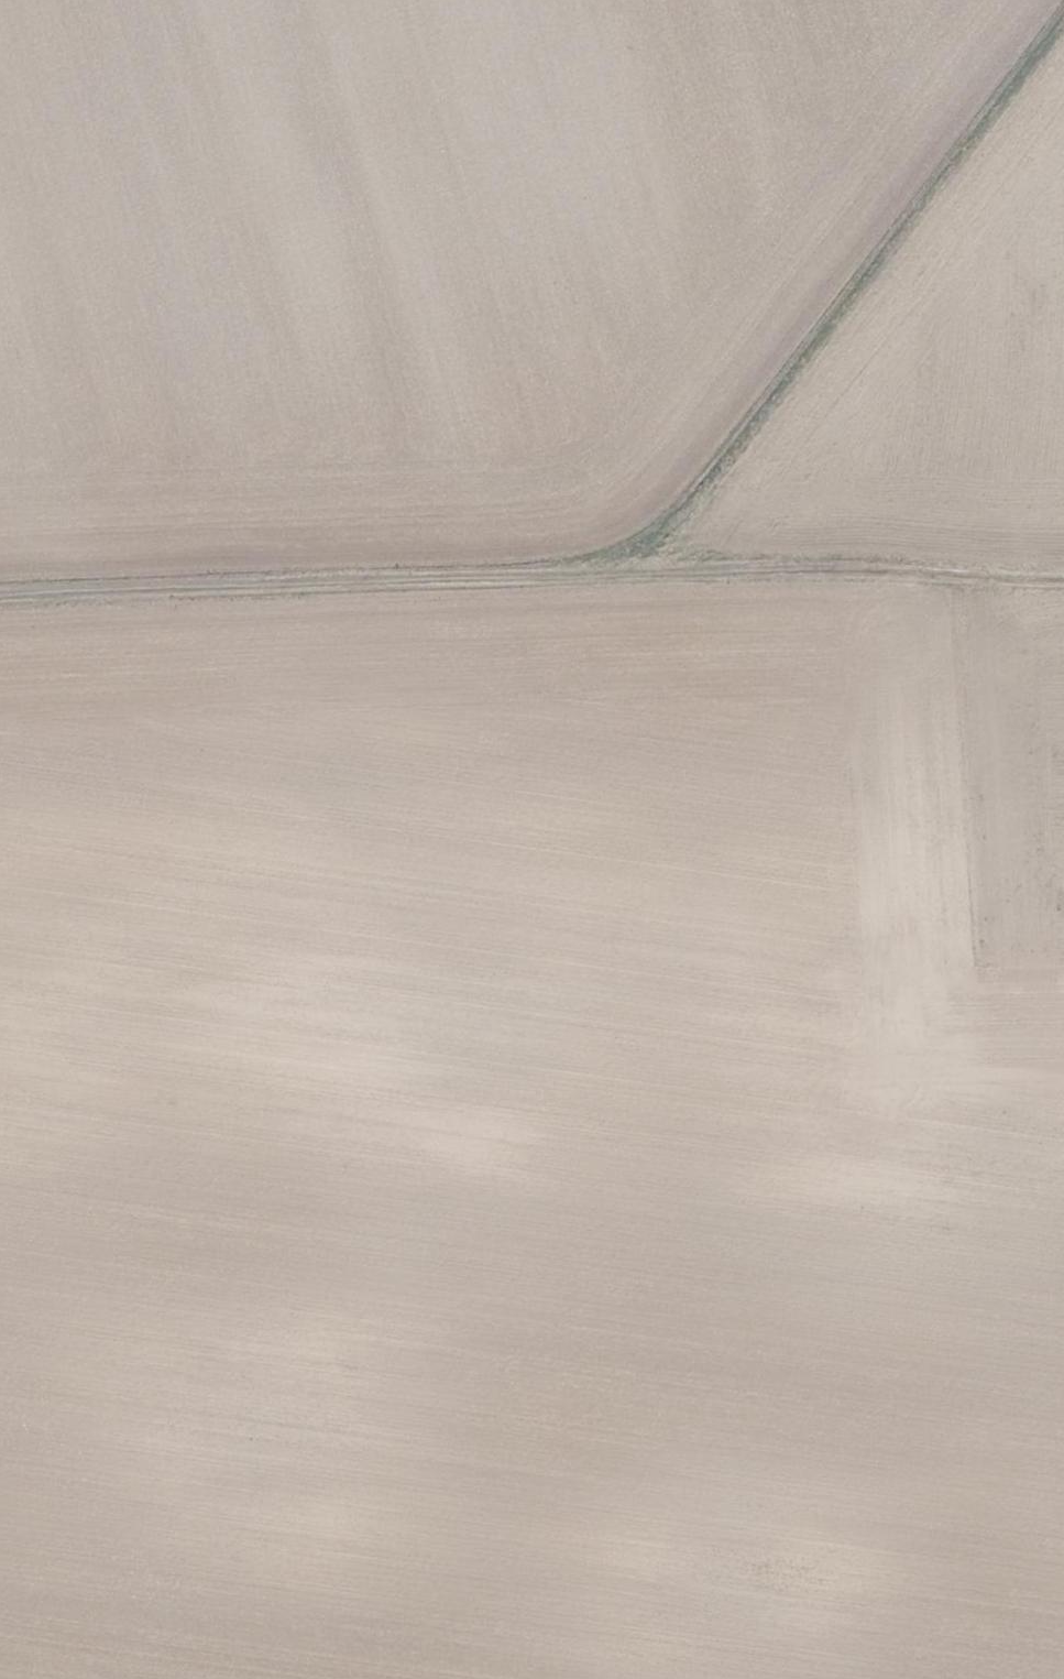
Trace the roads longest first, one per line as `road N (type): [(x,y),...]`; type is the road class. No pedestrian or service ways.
road 1 (track): [(0,555),(665,525)]
road 2 (track): [(665,525),(1063,1)]
road 3 (track): [(665,525),(1063,508)]

